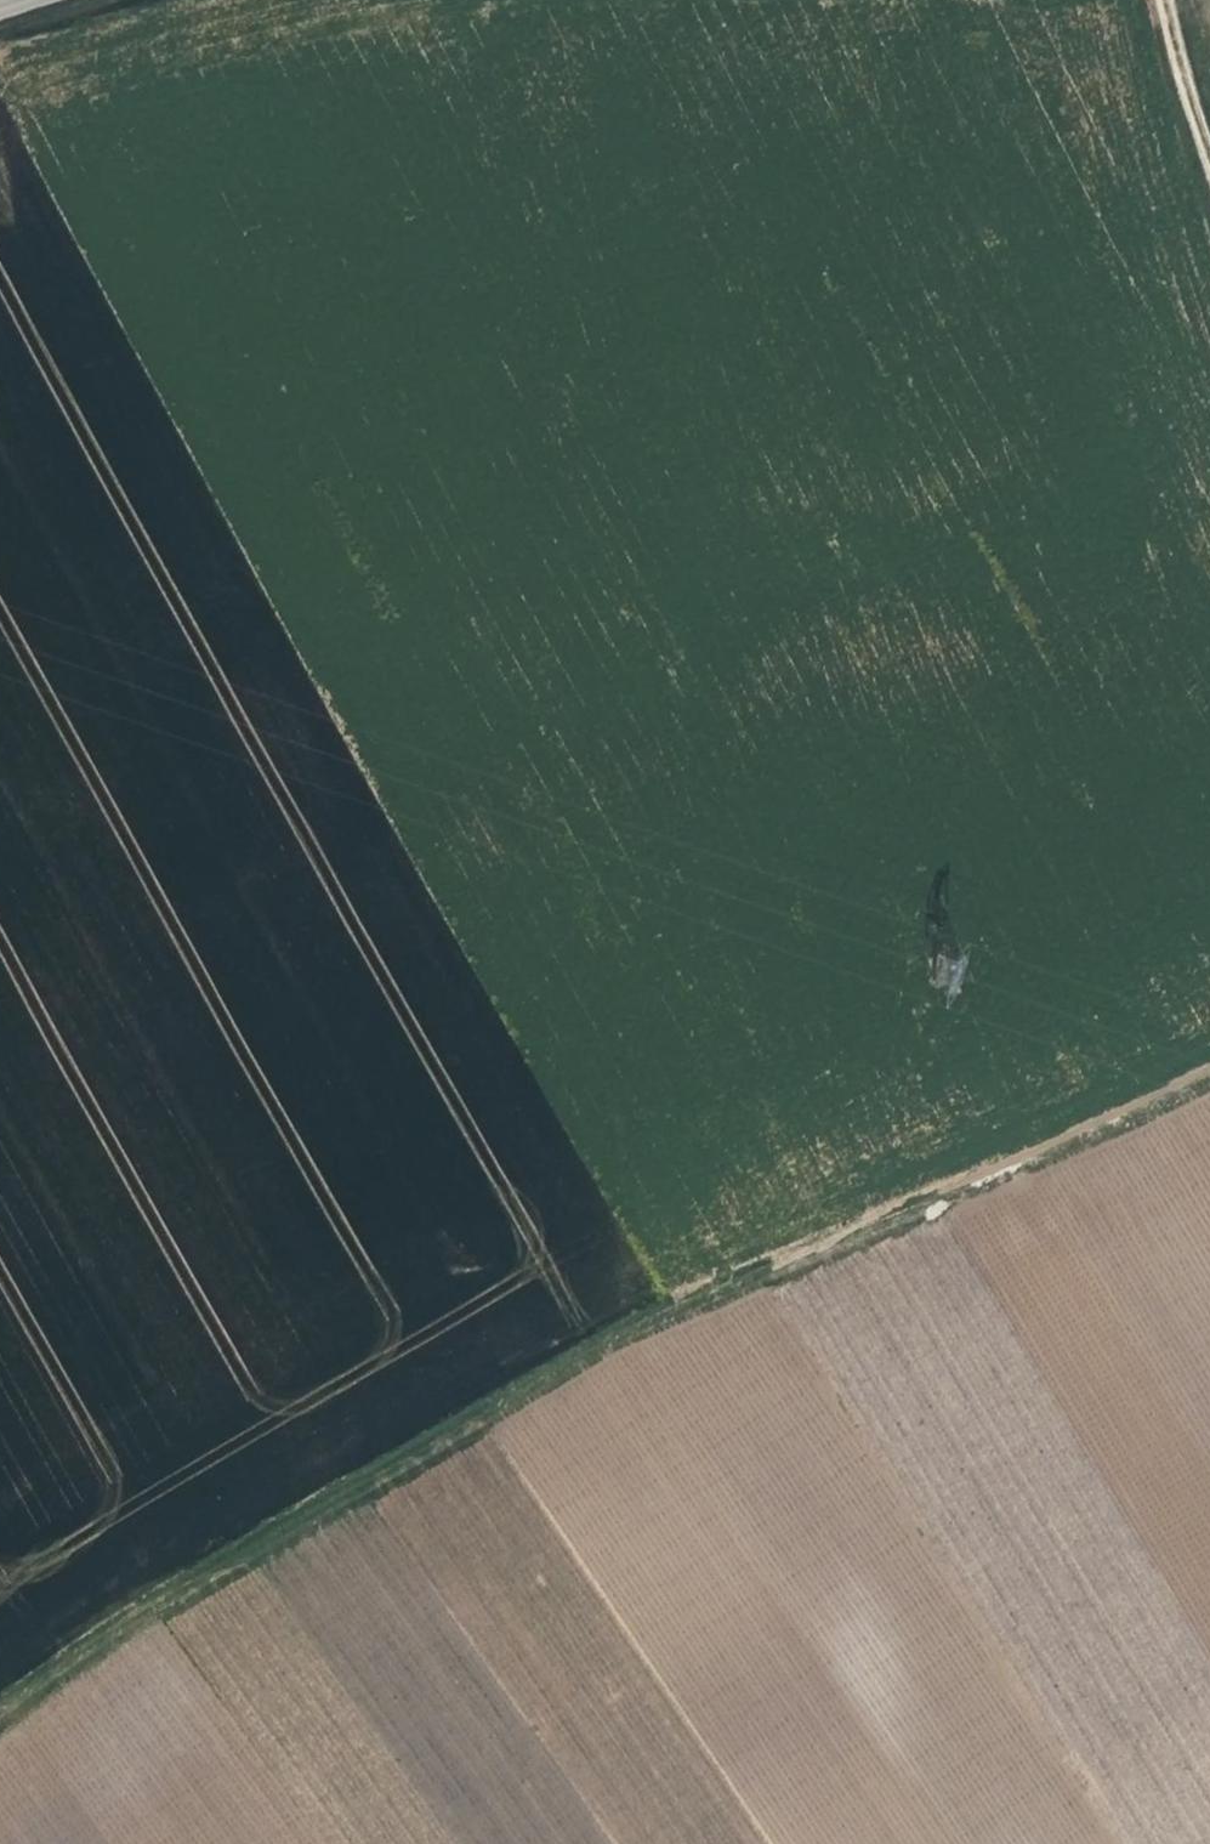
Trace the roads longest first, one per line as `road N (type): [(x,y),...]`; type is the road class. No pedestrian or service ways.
road 1 (track): [(0,1728),(96,1647),(659,1323),(1209,1074)]
road 2 (track): [(1209,137),(1167,0)]

